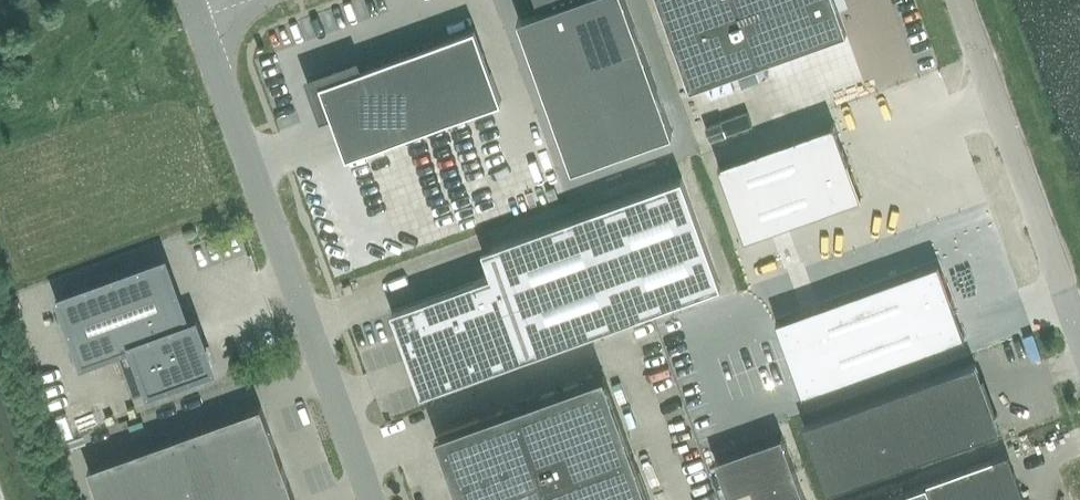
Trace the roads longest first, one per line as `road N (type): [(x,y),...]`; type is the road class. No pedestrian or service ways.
road 1 (unclassified): [(201,20),(373,499)]
road 2 (unclassified): [(960,0),(1079,331)]

